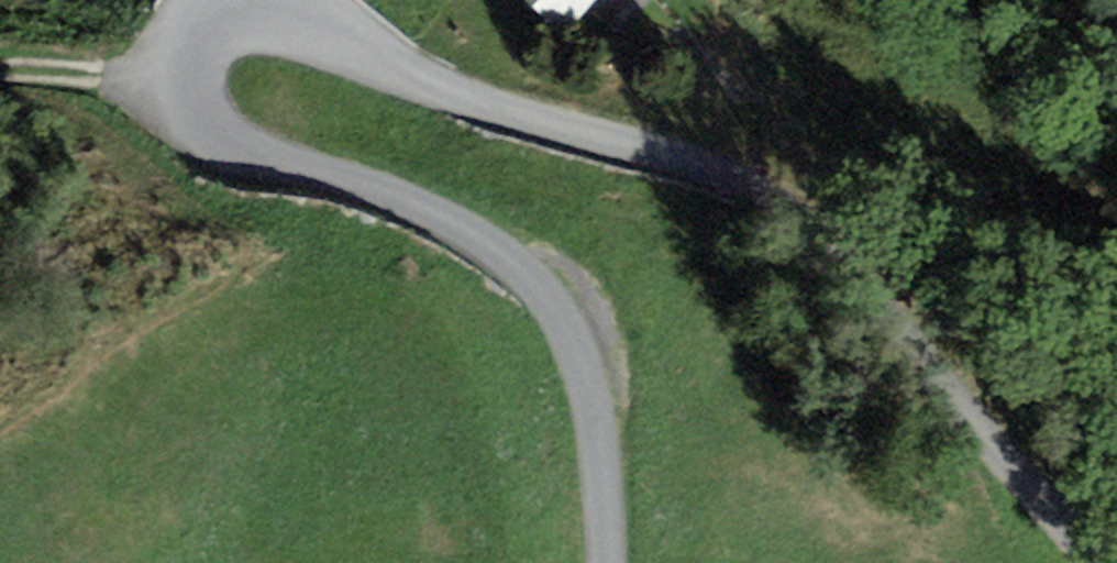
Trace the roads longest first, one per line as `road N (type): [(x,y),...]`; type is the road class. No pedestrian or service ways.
road 1 (unclassified): [(1098,562),(819,234),(768,197),(717,172),(462,100),(283,9),(260,4),(215,13),(185,63),(191,96),(213,128),(289,168),(388,197),(457,227),(498,251),(546,301),(581,369),(592,414),(605,562)]
road 2 (track): [(187,74),(0,70)]

